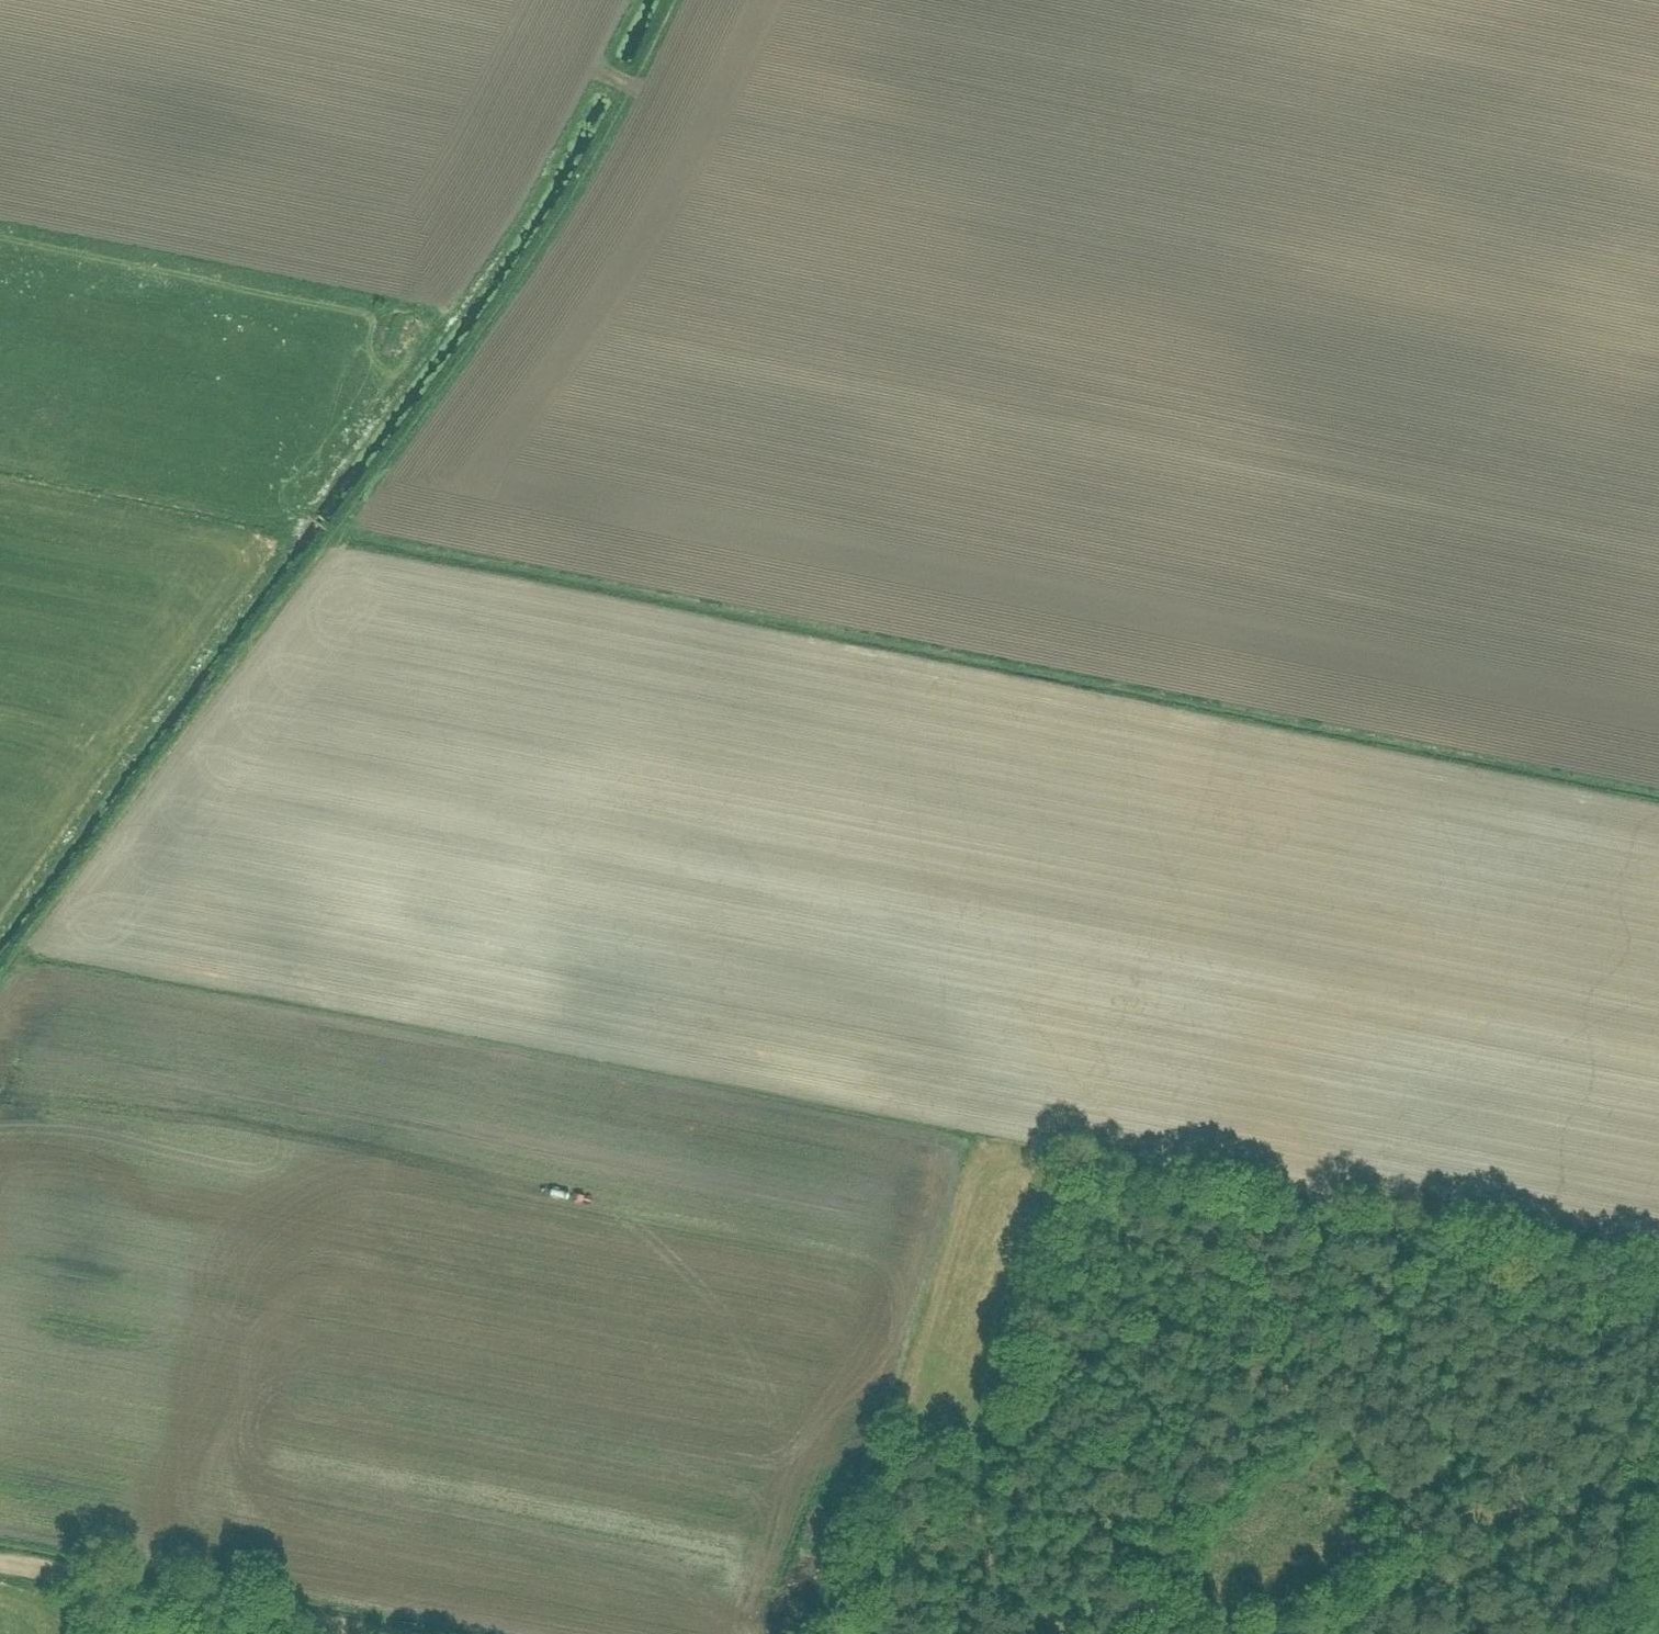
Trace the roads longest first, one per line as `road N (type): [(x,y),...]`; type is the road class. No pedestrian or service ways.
road 1 (track): [(971,1599),(1164,1393),(1329,1334),(1419,1338),(1514,1383),(1504,1446),(1507,1633)]
road 2 (track): [(0,1565),(370,1633)]

